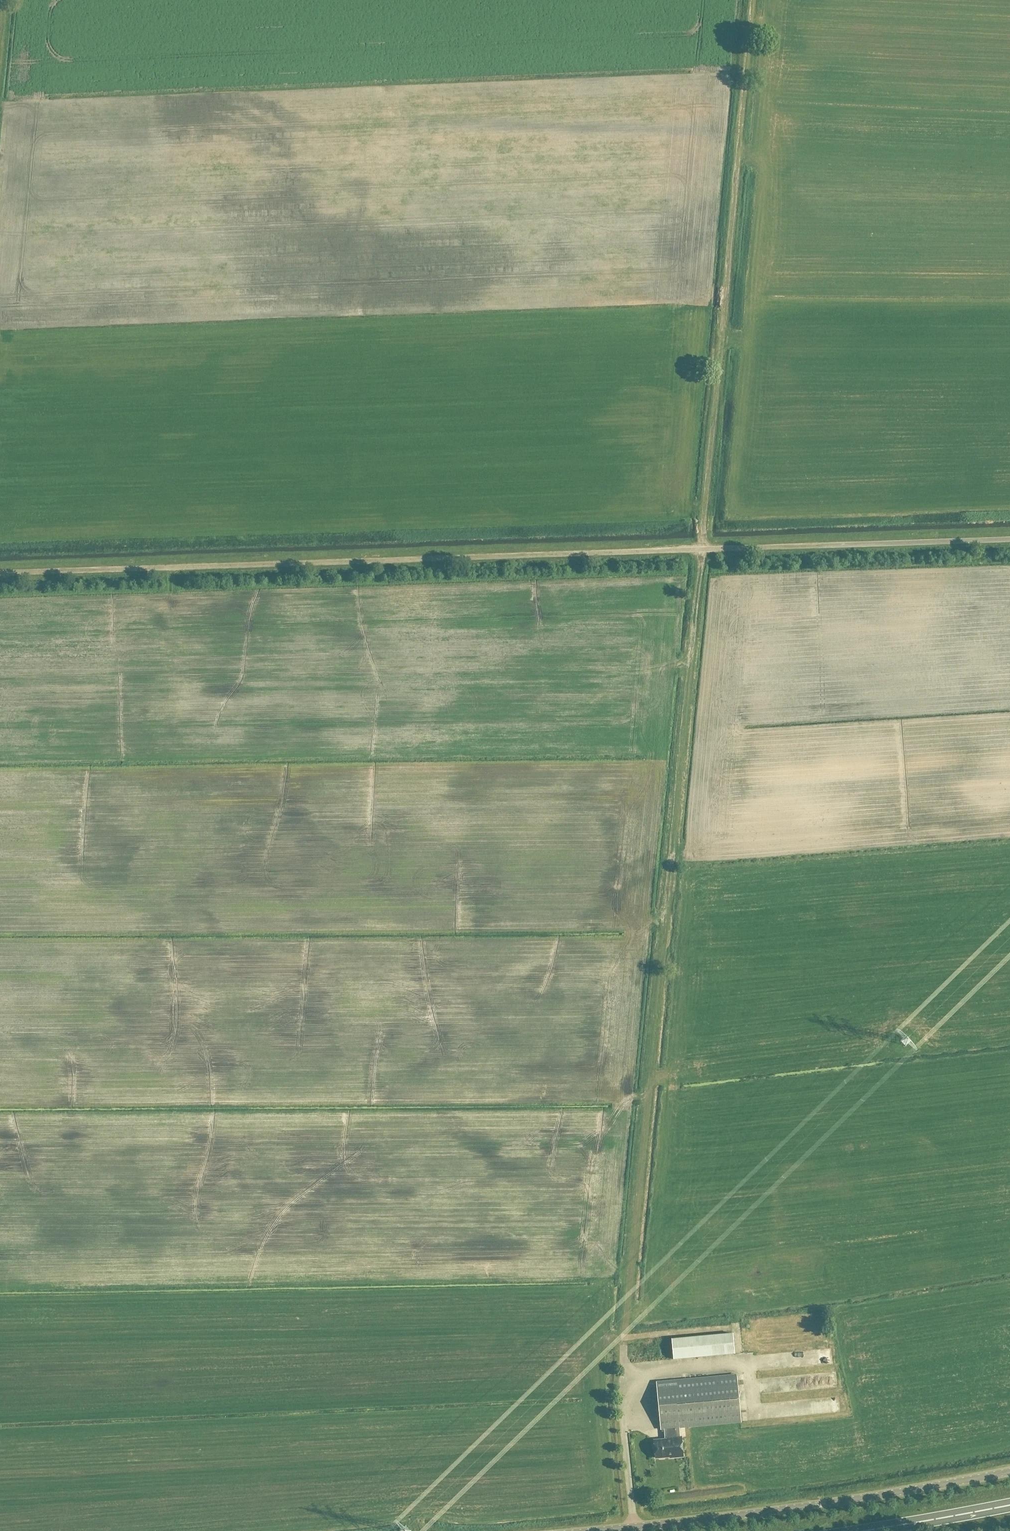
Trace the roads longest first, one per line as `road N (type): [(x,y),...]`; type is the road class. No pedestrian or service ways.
road 1 (track): [(752,0),(622,1366)]
road 2 (unclassified): [(0,575),(1009,540)]
road 3 (unclassified): [(632,1528),(1009,1472)]
road 4 (unclassified): [(622,1366),(632,1528)]
road 5 (trunk): [(874,1530),(1009,1507)]

